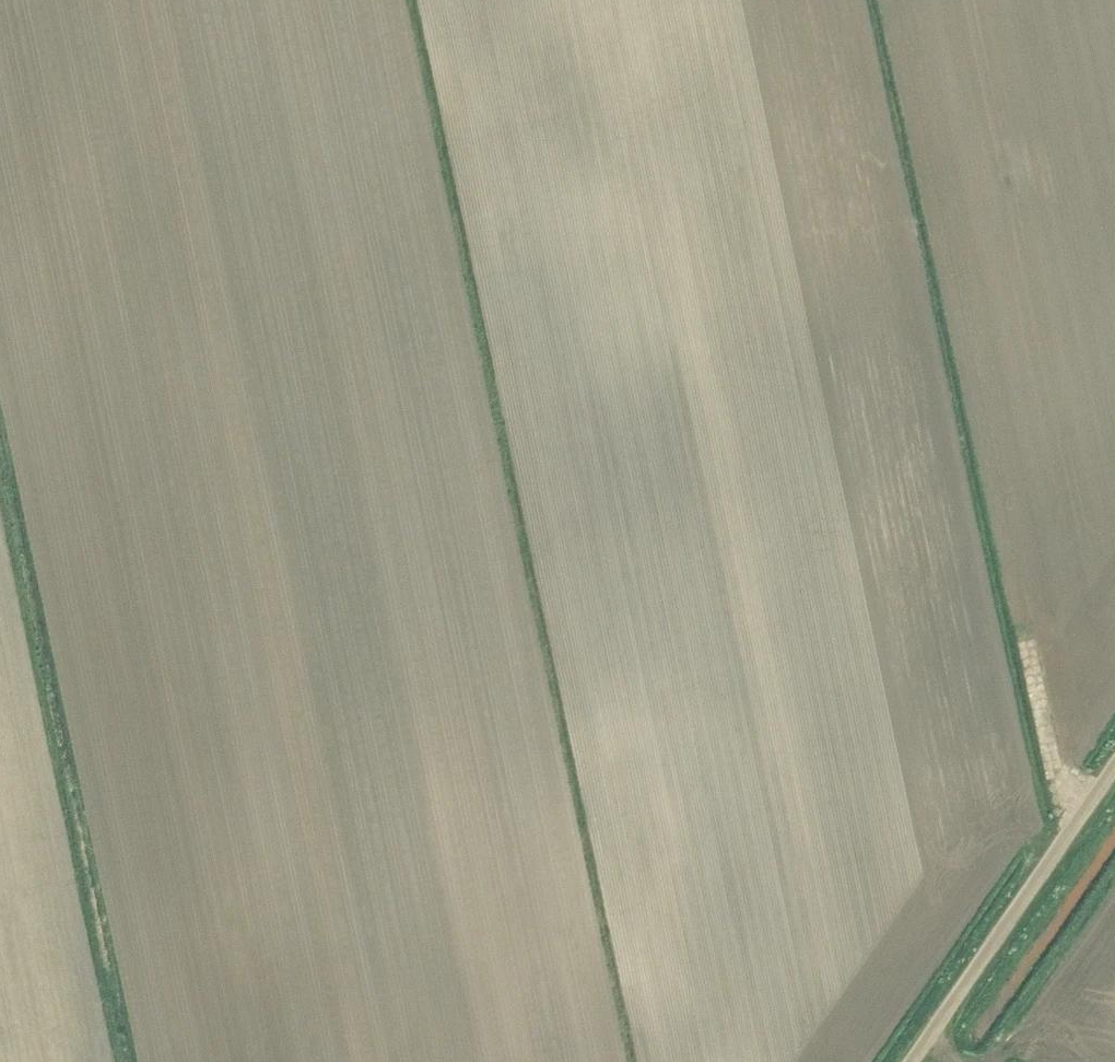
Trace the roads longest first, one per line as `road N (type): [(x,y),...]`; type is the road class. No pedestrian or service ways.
road 1 (unclassified): [(909,1061),(1114,764)]
road 2 (track): [(1082,812),(1056,770),(1027,646)]

